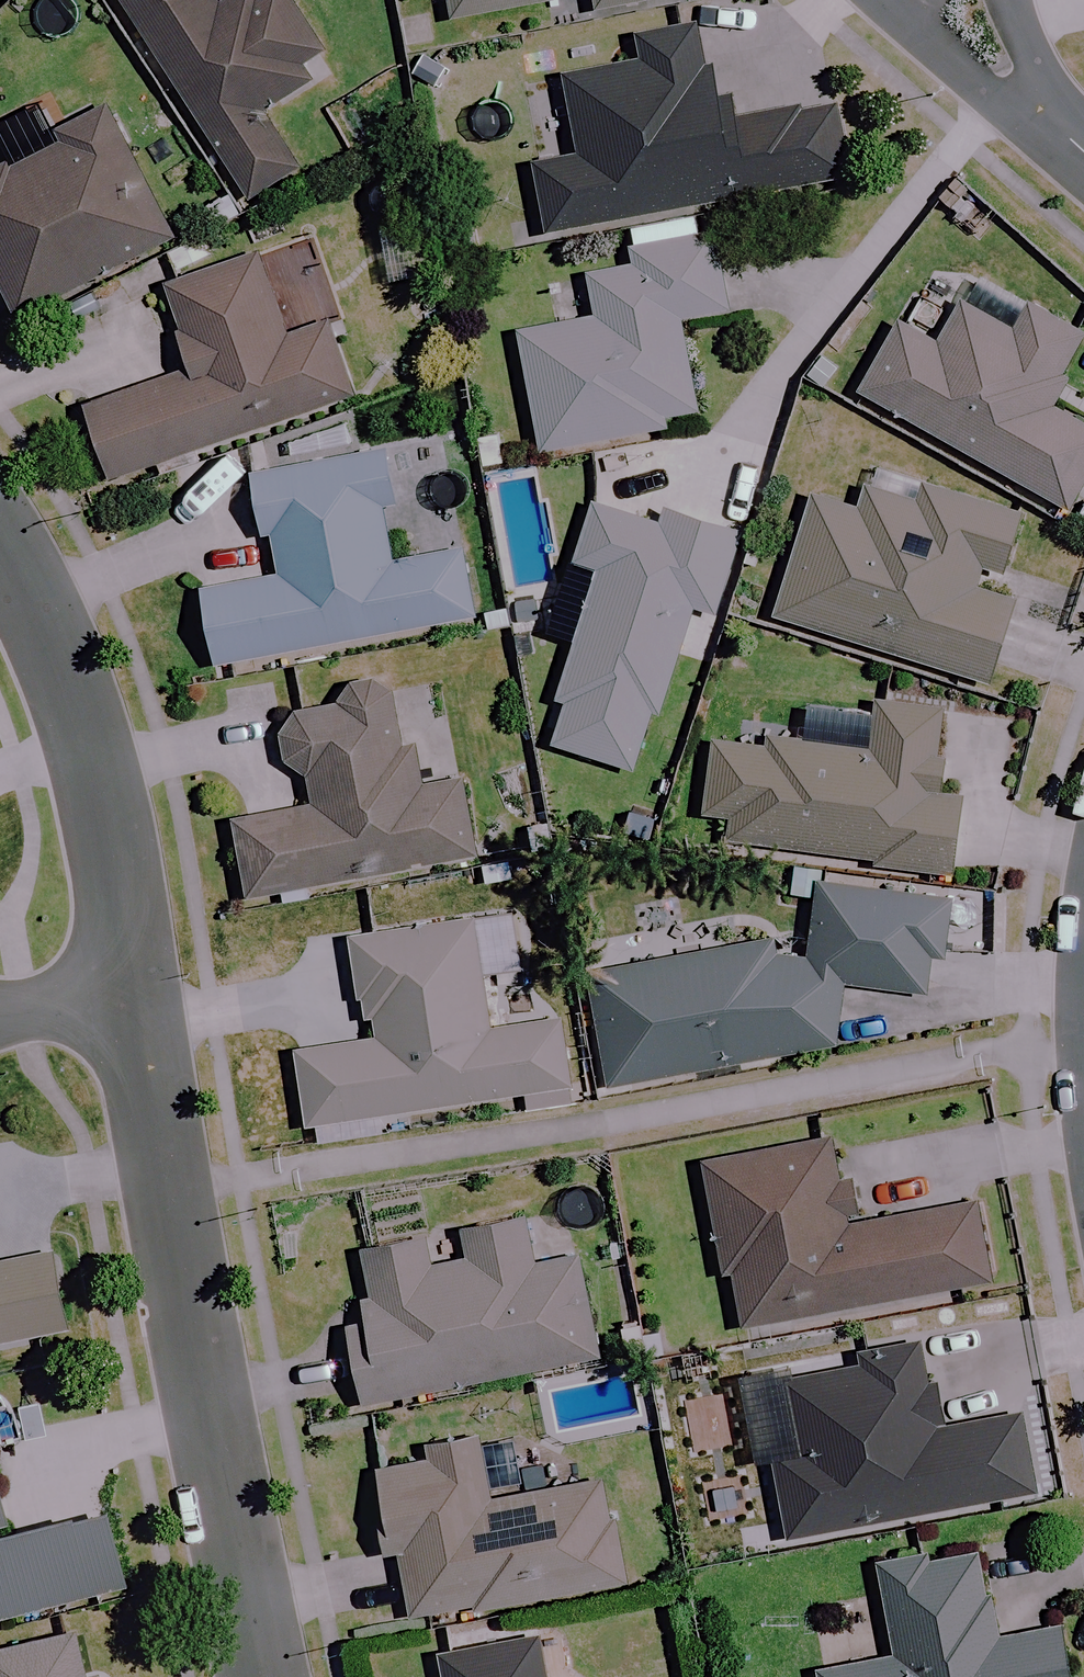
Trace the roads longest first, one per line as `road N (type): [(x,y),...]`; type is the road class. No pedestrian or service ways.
road 1 (residential): [(252,1676),(154,1197),(123,990)]
road 2 (residential): [(123,990),(76,754),(0,562)]
road 3 (residential): [(881,0),(1051,138)]
road 4 (residential): [(1051,138),(1007,0)]
road 5 (residential): [(0,1009),(123,990)]

